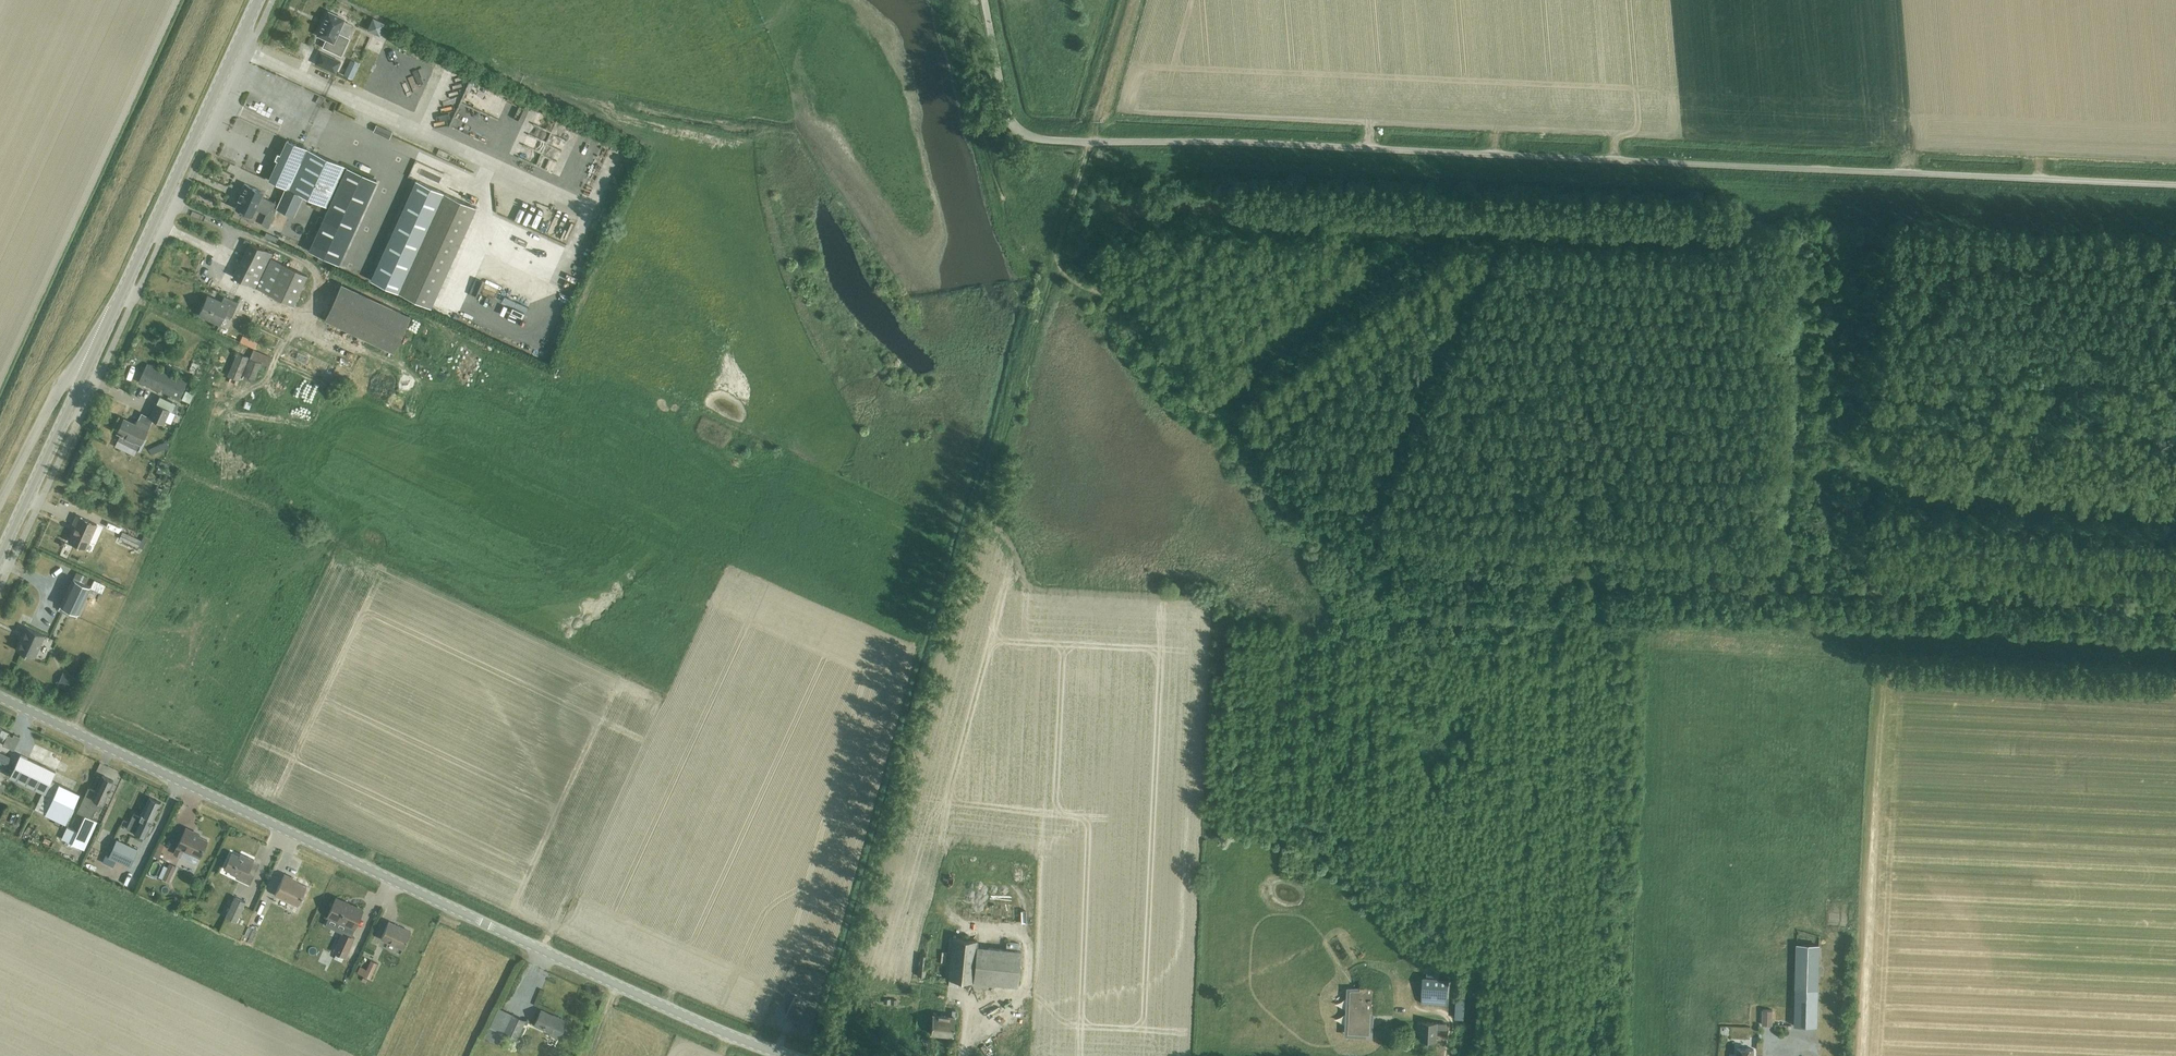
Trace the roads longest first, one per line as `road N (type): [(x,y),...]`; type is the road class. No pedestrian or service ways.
road 1 (unclassified): [(2175,187),(1038,141),(1006,116),(981,0)]
road 2 (unclassified): [(786,1055),(661,1009),(0,697)]
road 3 (track): [(1832,211),(1081,178)]
road 4 (track): [(1766,210),(1735,235),(1691,241),(1193,227),(1111,243)]
road 5 (track): [(1818,456),(1832,211),(1866,212),(1852,519),(1816,517)]
road 6 (secondary): [(86,369),(258,0)]
road 7 (track): [(1593,578),(1459,573),(1422,558),(1269,420)]
road 8 (track): [(1812,588),(2175,605)]
road 9 (track): [(2175,562),(1862,548),(1851,538),(1852,519)]
road 10 (track): [(1816,517),(1818,456),(1787,455),(1800,211)]
road 11 (track): [(1269,420),(1517,240)]
road 12 (track): [(1068,206),(990,485)]
road 13 (track): [(1787,455),(1782,536),(1772,544),(1596,536)]
road 14 (track): [(1111,243),(1269,420)]
road 15 (track): [(1593,578),(1812,588)]
road 16 (track): [(1596,536),(1387,527)]
road 17 (secondary): [(0,554),(86,369)]
road 18 (unclassified): [(86,369),(57,392),(0,503)]

